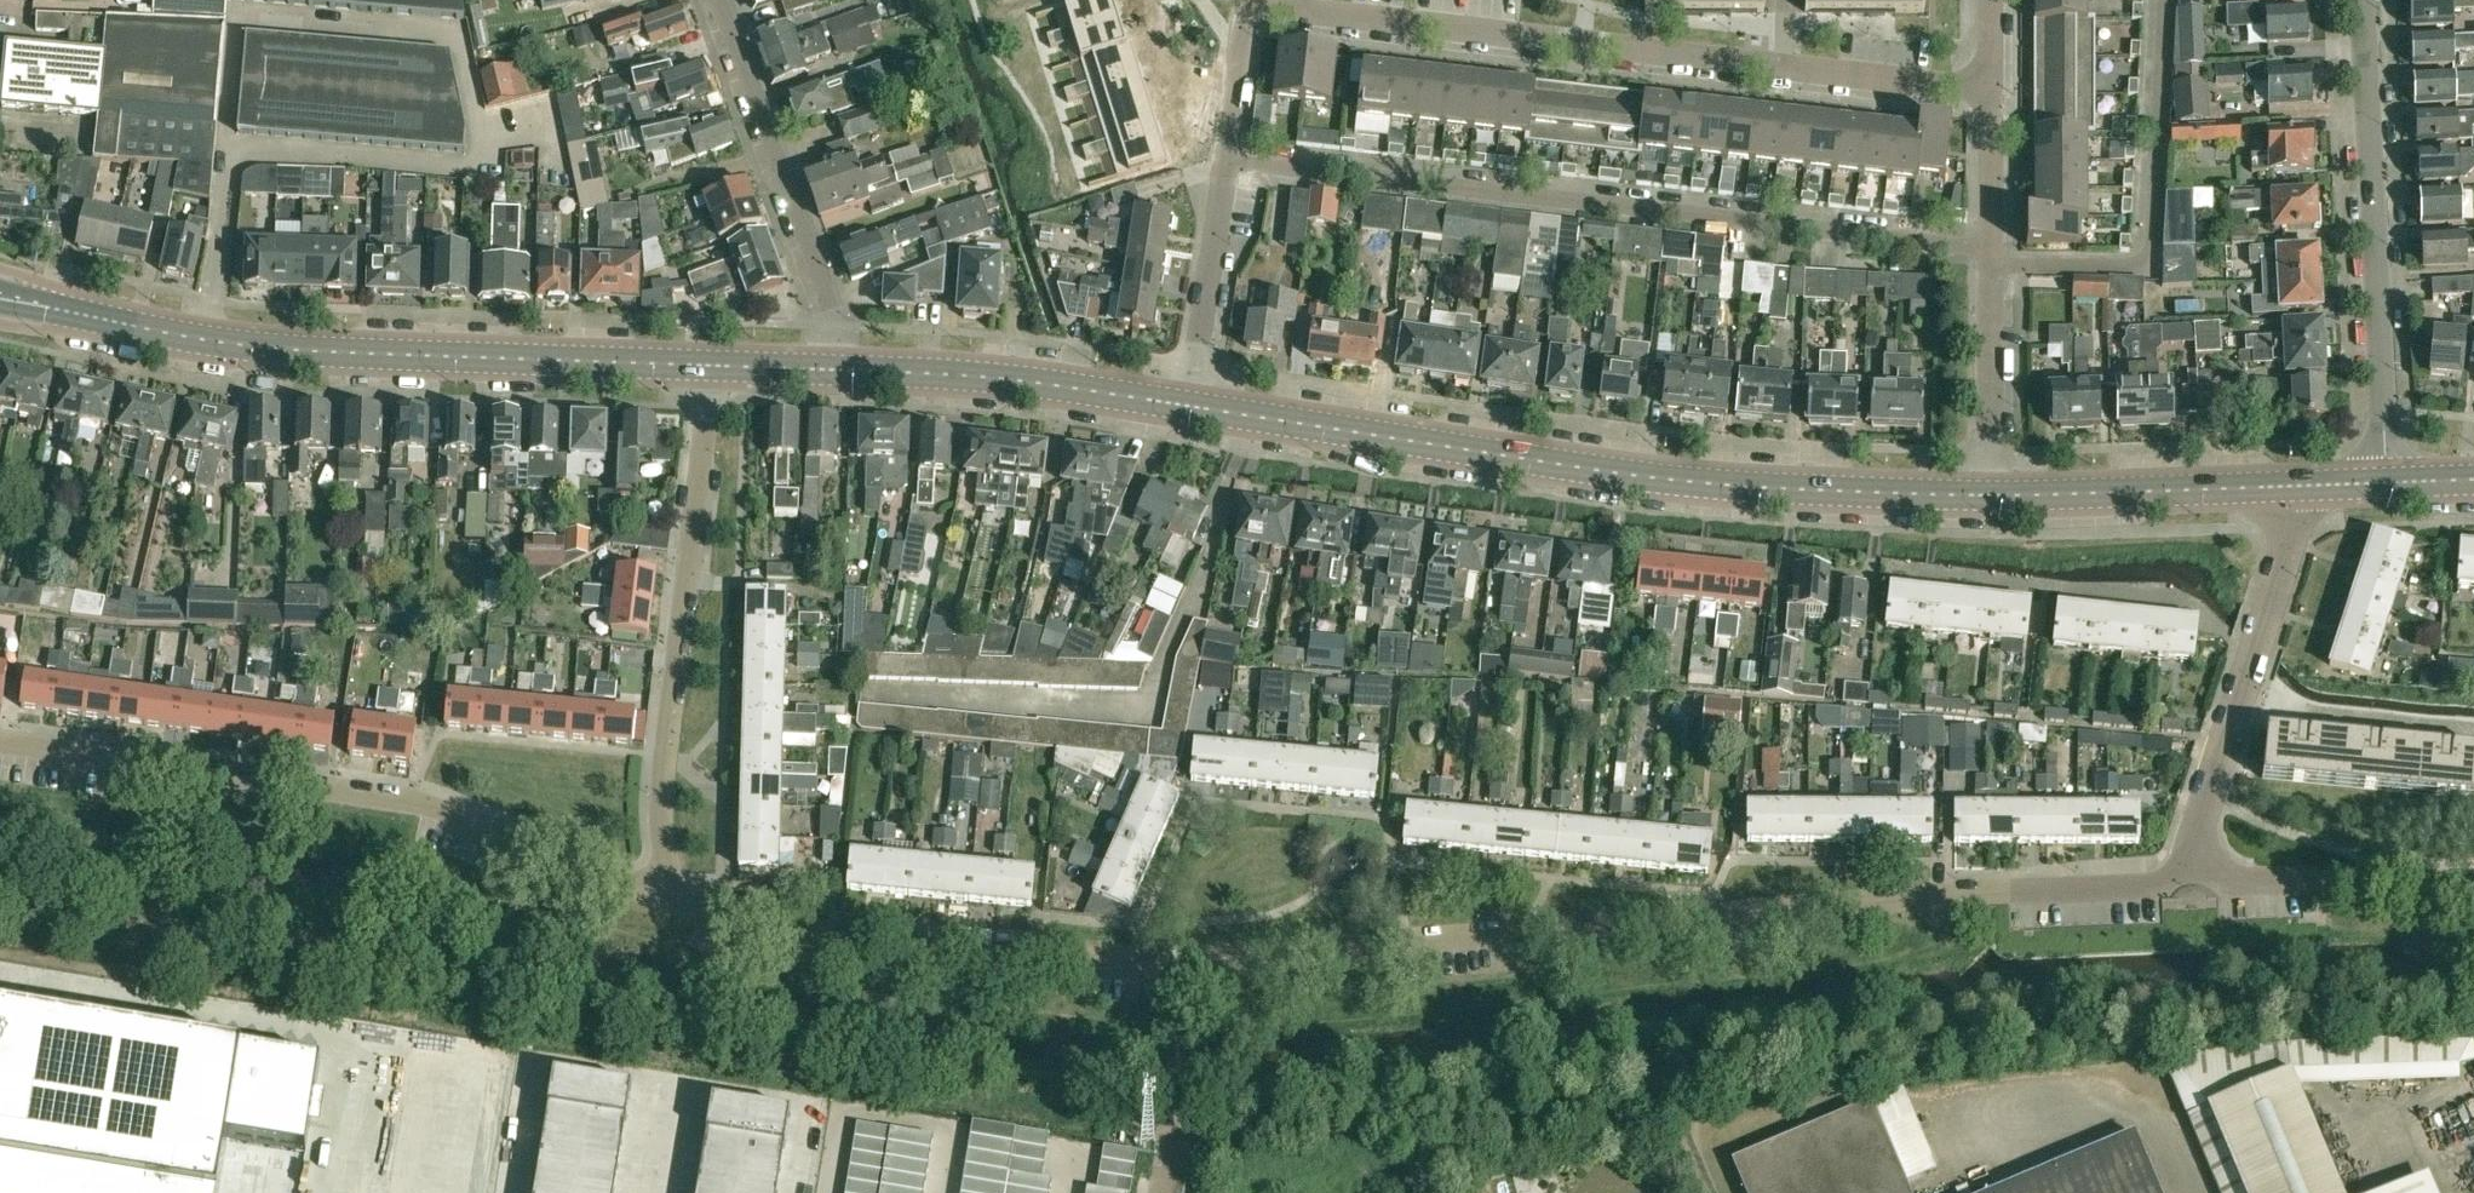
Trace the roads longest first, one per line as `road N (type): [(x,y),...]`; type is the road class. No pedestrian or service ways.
road 1 (residential): [(664,887),(722,920),(1131,958),(1942,901),(2150,883),(2190,872)]
road 2 (primary): [(1993,495),(1739,486),(1191,406)]
road 3 (residential): [(1226,158),(1993,247)]
road 4 (primary): [(713,367),(338,353),(204,340),(0,297)]
road 5 (residential): [(664,887),(619,878),(413,799),(0,737)]
road 6 (residential): [(1255,9),(1787,67)]
road 7 (residential): [(664,887),(665,755),(713,367)]
road 8 (unclassified): [(2384,483),(2362,0)]
road 9 (residential): [(2161,0),(2147,262),(1993,265)]
road 10 (residential): [(2190,872),(2197,826),(2303,486)]
road 11 (residential): [(717,0),(826,306),(833,369)]
road 12 (primary): [(1191,406),(998,377),(833,369)]
road 13 (primary): [(2303,486),(1993,495)]
road 14 (residential): [(2465,880),(2243,880),(2190,872)]
road 15 (residential): [(1191,406),(1226,158)]
road 16 (residential): [(1993,265),(1993,495)]
road 17 (residential): [(1787,67),(1991,90)]
road 18 (residential): [(1993,247),(1991,90)]
road 19 (residential): [(1255,9),(1243,23),(1226,158)]

